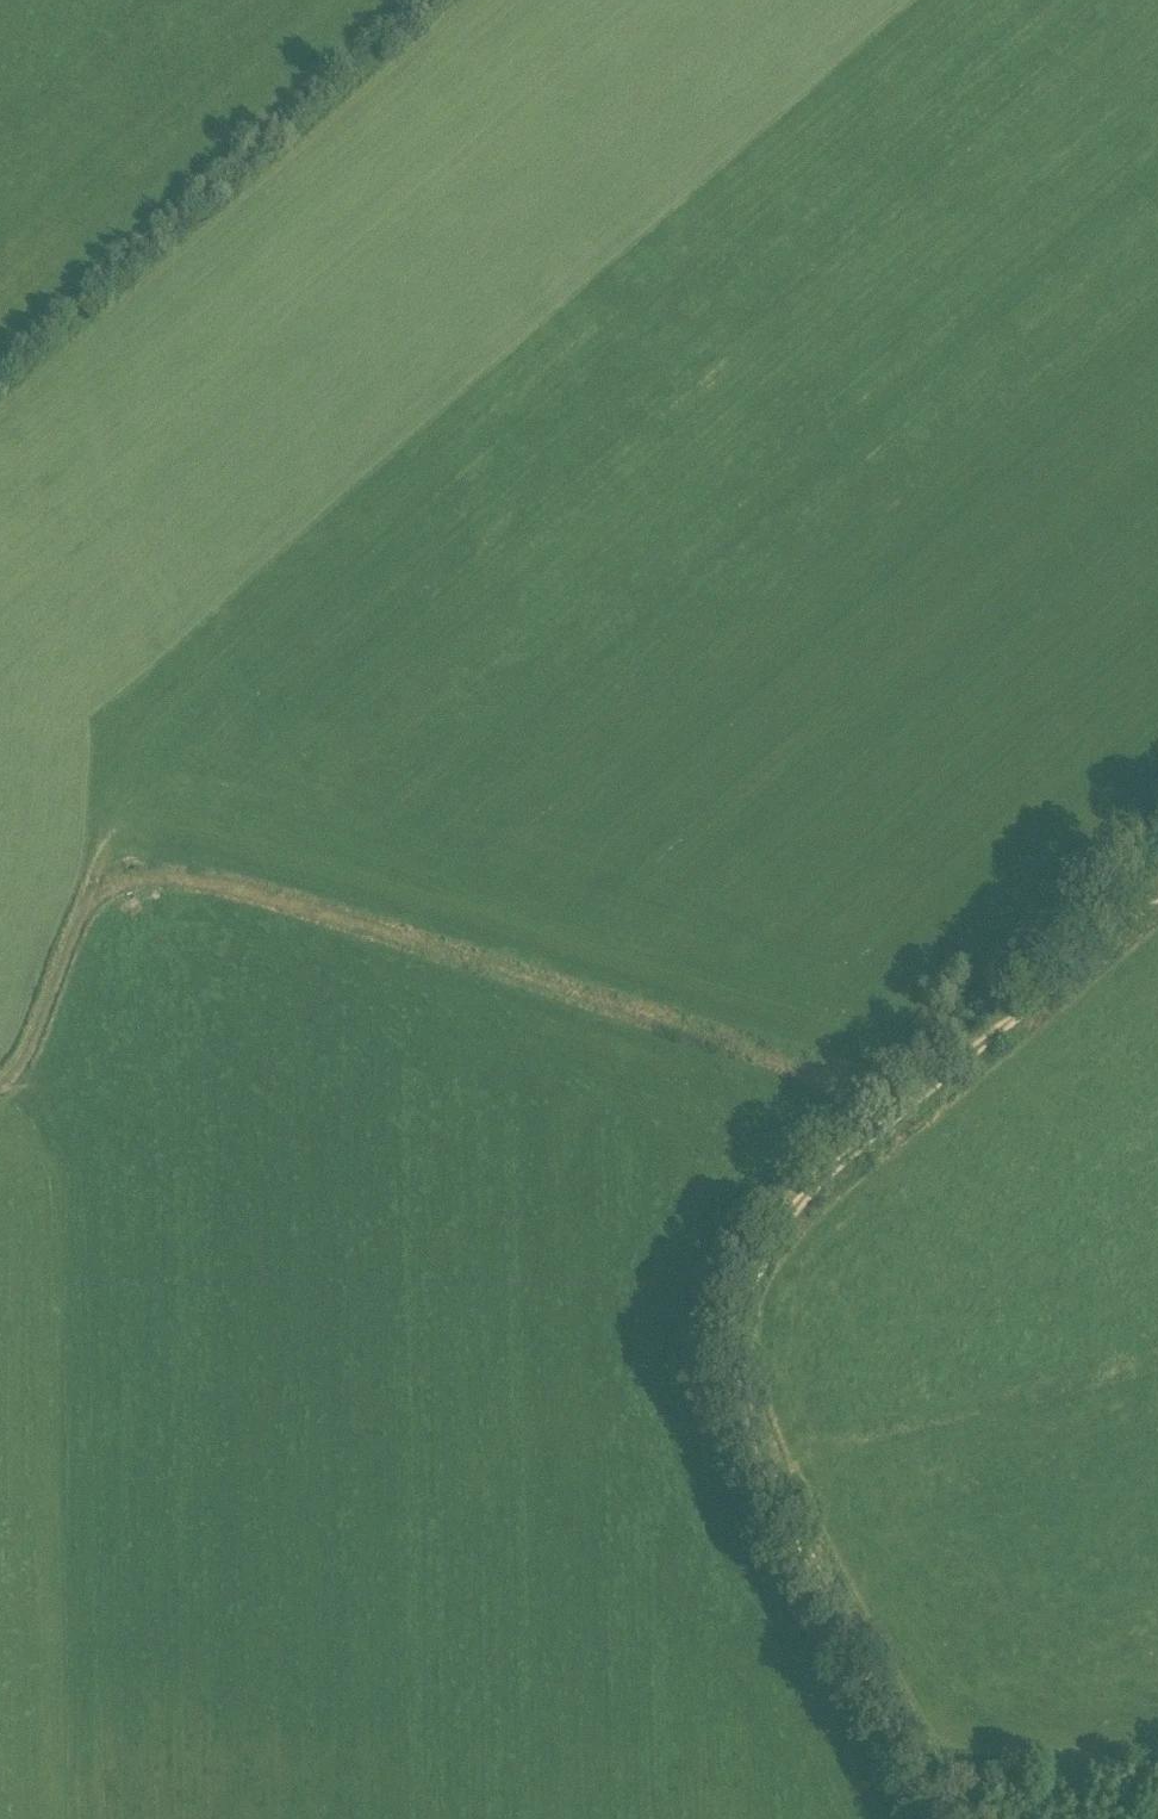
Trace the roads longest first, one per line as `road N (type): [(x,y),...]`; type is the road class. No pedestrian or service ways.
road 1 (track): [(950,1818),(830,1604),(737,1384),(737,1307),(770,1240),(1157,899)]
road 2 (track): [(0,1088),(29,1048),(84,909),(120,886),(162,879),(405,948),(908,1118)]
road 3 (track): [(84,909),(117,704)]

